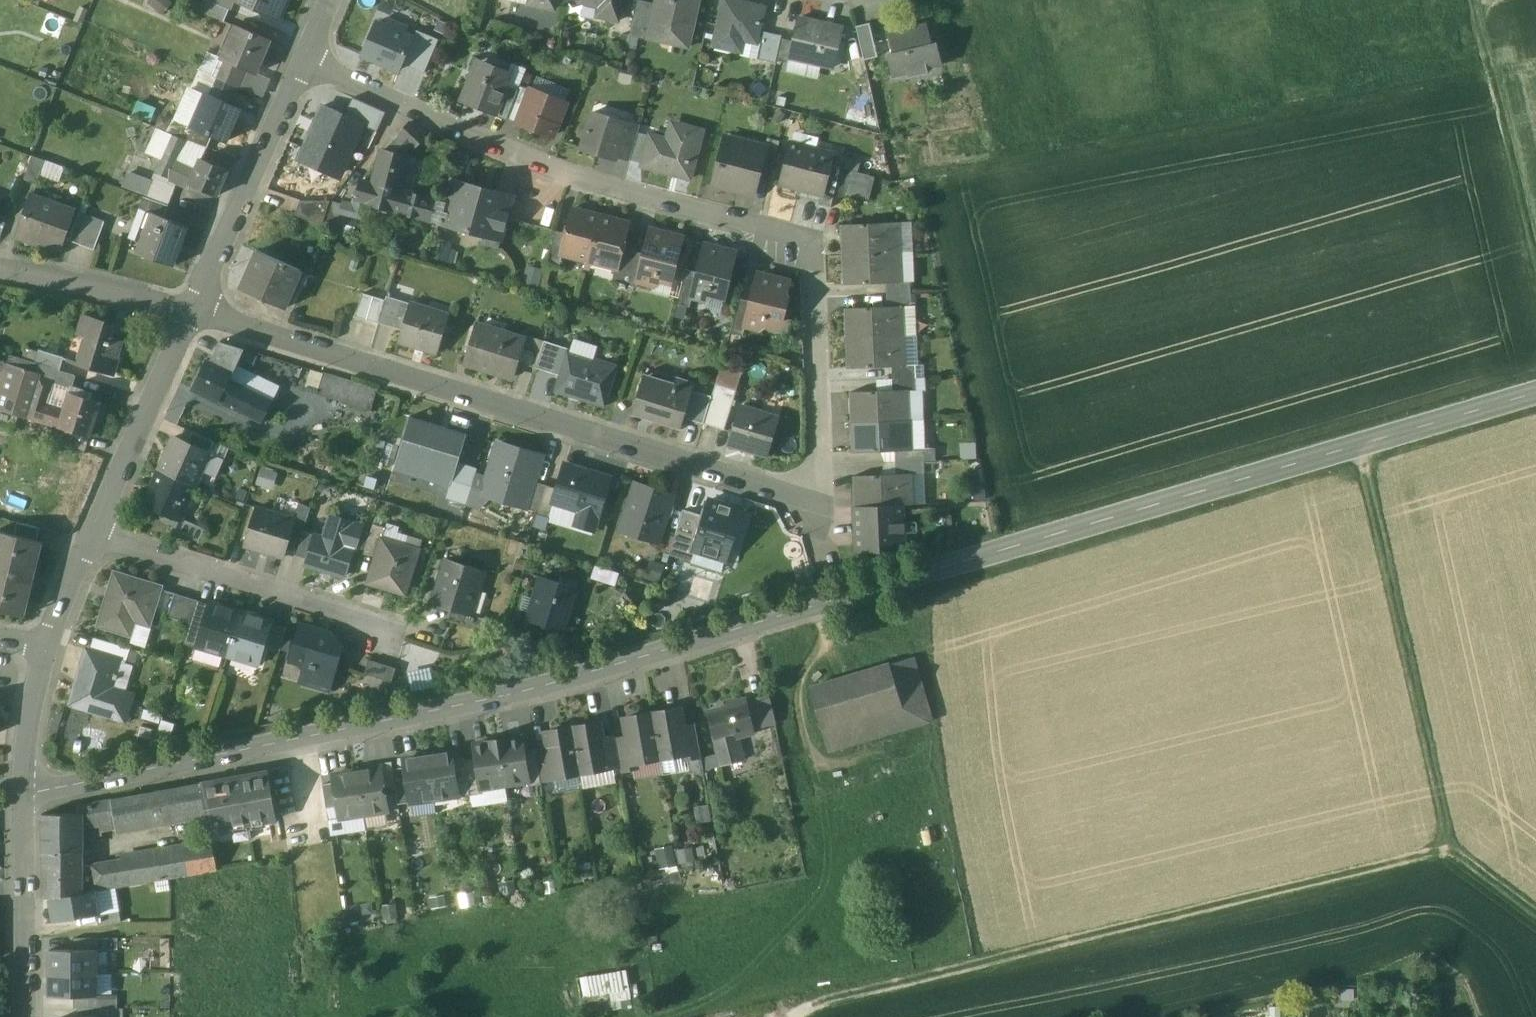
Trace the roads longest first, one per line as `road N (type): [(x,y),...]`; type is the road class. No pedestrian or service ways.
road 1 (secondary): [(1535,392),(522,691),(22,794)]
road 2 (residential): [(305,57),(559,172),(814,243),(818,457),(807,487),(771,488),(192,311)]
road 3 (track): [(1466,871),(841,1016)]
road 4 (track): [(1535,926),(1466,871),(1357,445)]
road 5 (residential): [(96,531),(340,610),(384,637)]
road 6 (residential): [(305,57),(192,311)]
road 7 (track): [(1476,0),(1535,256)]
road 8 (residential): [(192,311),(96,531)]
road 9 (secondary): [(22,794),(27,1016)]
road 10 (residential): [(0,270),(192,311)]
road 11 (residential): [(48,645),(22,794)]
road 12 (residential): [(96,531),(48,645)]

